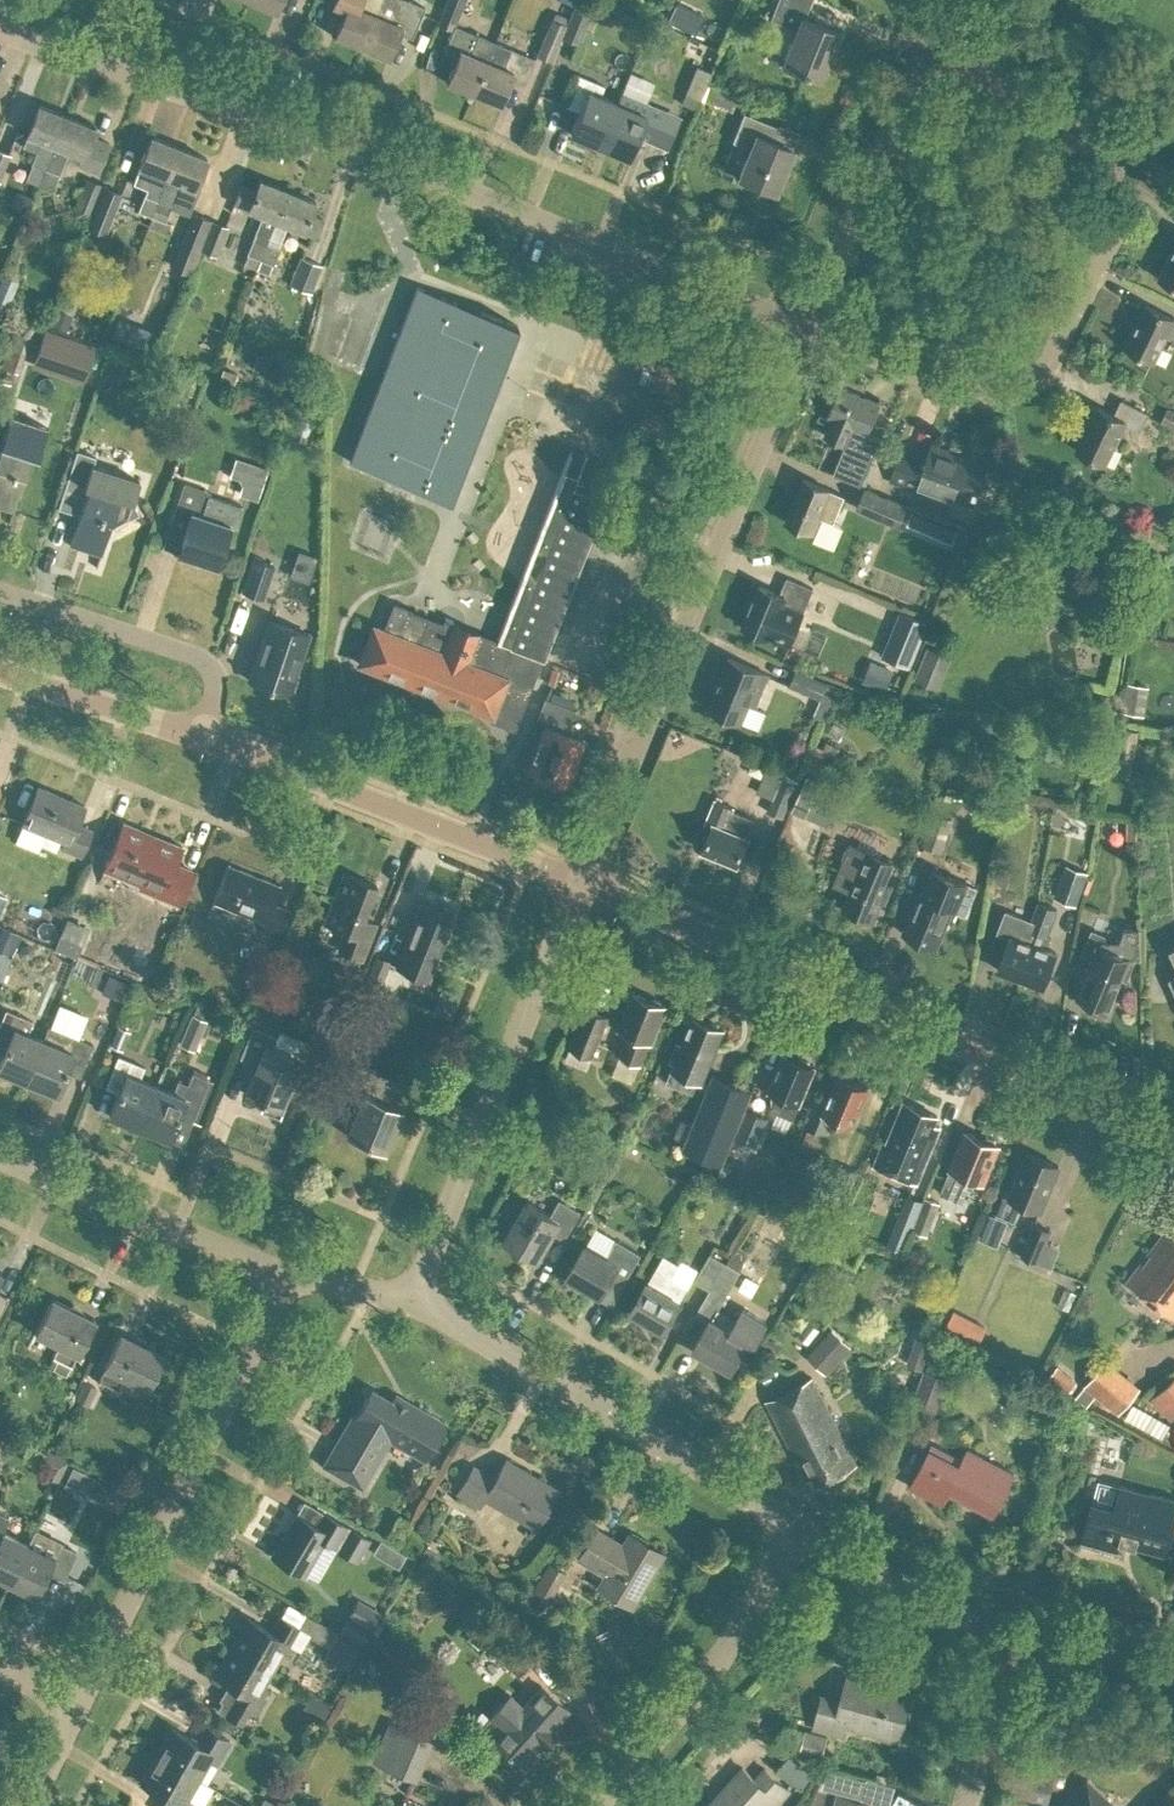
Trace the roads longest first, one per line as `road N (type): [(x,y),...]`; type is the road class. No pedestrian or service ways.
road 1 (residential): [(808,330),(420,173),(0,30)]
road 2 (residential): [(808,330),(960,391),(992,395),(1036,378),(1113,234),(1119,177),(1101,151),(927,49)]
road 3 (unclassified): [(1173,1148),(1081,1096),(580,884)]
road 4 (residential): [(580,884),(808,330)]
road 5 (residential): [(76,1704),(287,1274)]
road 6 (residential): [(413,1301),(580,884)]
road 7 (residential): [(796,1525),(413,1301)]
road 8 (unclassified): [(580,884),(203,735)]
road 9 (residential): [(594,1805),(739,1628),(796,1525)]
road 10 (residential): [(287,1274),(0,1161)]
road 11 (residential): [(808,330),(927,49)]
road 12 (residential): [(203,735),(215,702),(198,656),(0,594)]
road 13 (residential): [(1012,1631),(937,1602),(796,1525)]
road 14 (unclassified): [(203,735),(0,670)]
road 15 (residential): [(967,1805),(1012,1631)]
road 16 (residential): [(1173,1673),(1012,1631)]
road 17 (residential): [(413,1301),(287,1274)]

